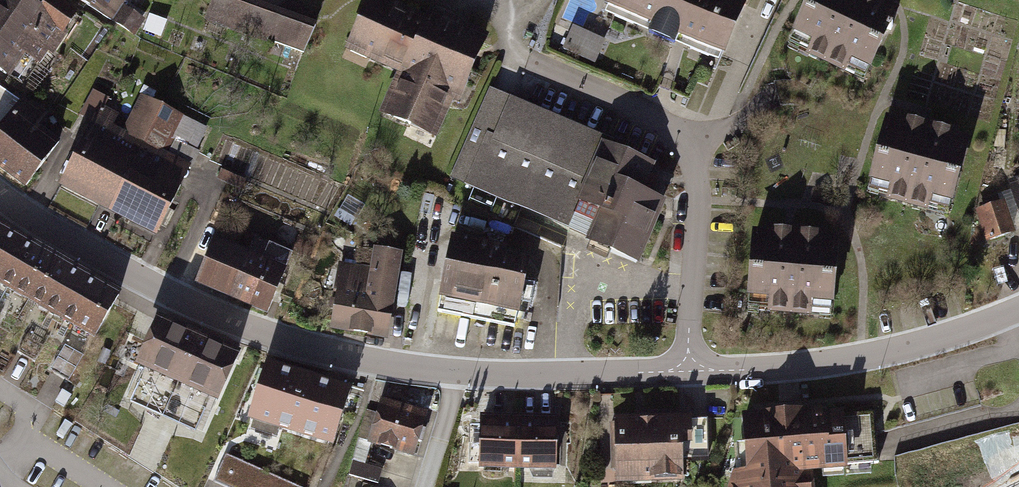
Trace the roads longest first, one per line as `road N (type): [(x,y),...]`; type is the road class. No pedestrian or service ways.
road 1 (residential): [(0,194),(180,298),(303,347),(457,373)]
road 2 (residential): [(536,68),(675,129),(693,147),(687,371)]
road 3 (residential): [(687,371),(862,359),(1018,309)]
road 4 (residential): [(457,373),(687,371)]

